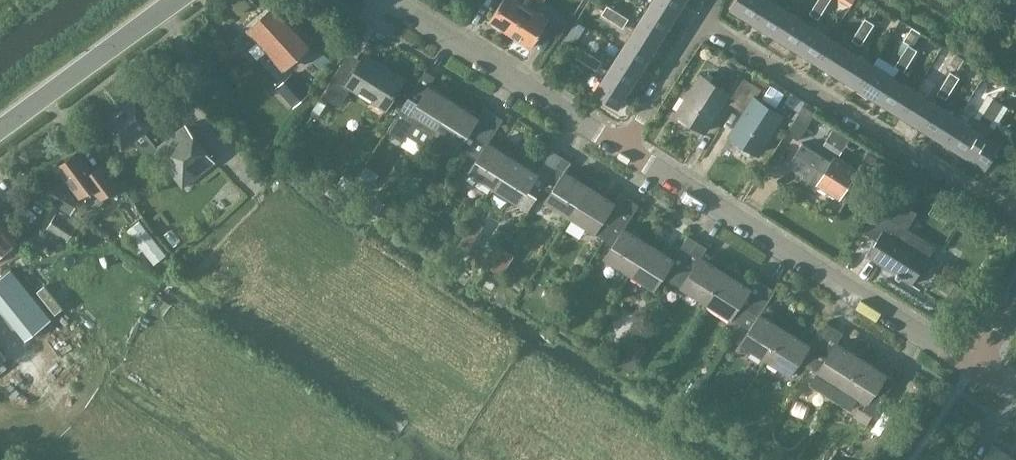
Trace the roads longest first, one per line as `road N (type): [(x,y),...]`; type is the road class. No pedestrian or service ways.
road 1 (residential): [(1015,219),(703,24),(622,144)]
road 2 (residential): [(973,369),(622,144)]
road 3 (residential): [(622,144),(391,0)]
road 4 (tertiary): [(0,133),(181,0)]

